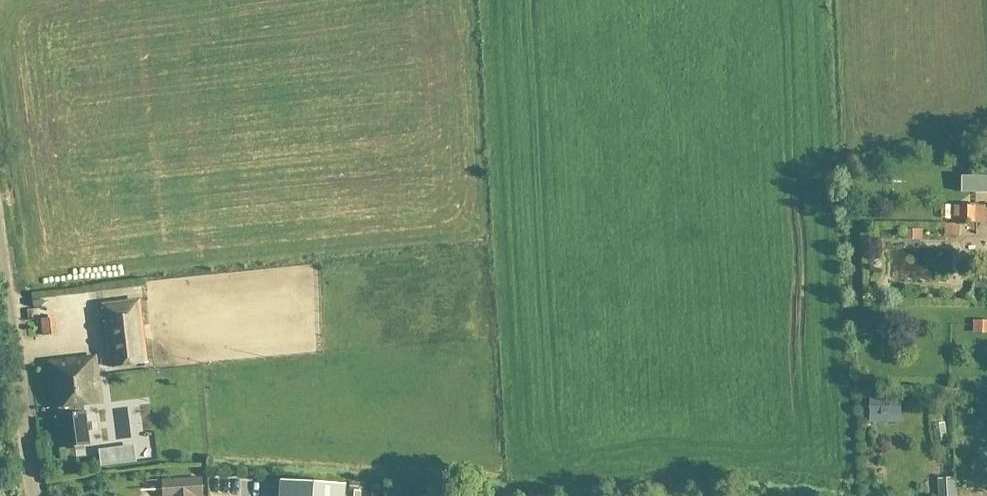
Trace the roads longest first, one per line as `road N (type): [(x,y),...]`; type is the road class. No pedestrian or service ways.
road 1 (unclassified): [(31,495),(0,269)]

